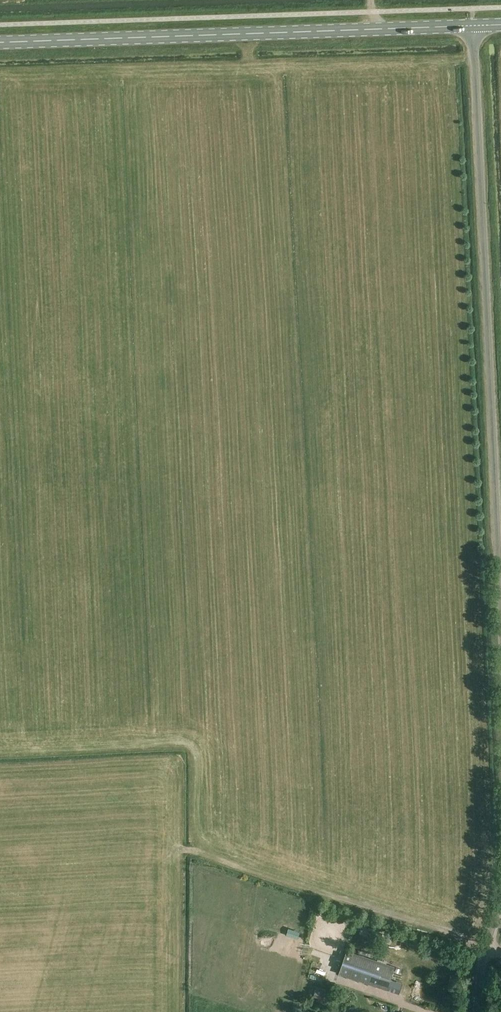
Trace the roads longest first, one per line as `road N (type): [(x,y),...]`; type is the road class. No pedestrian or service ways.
road 1 (unclassified): [(500,602),(473,26)]
road 2 (track): [(73,750),(186,743),(193,747),(196,833),(204,854),(500,955)]
road 3 (primary): [(0,42),(473,26)]

